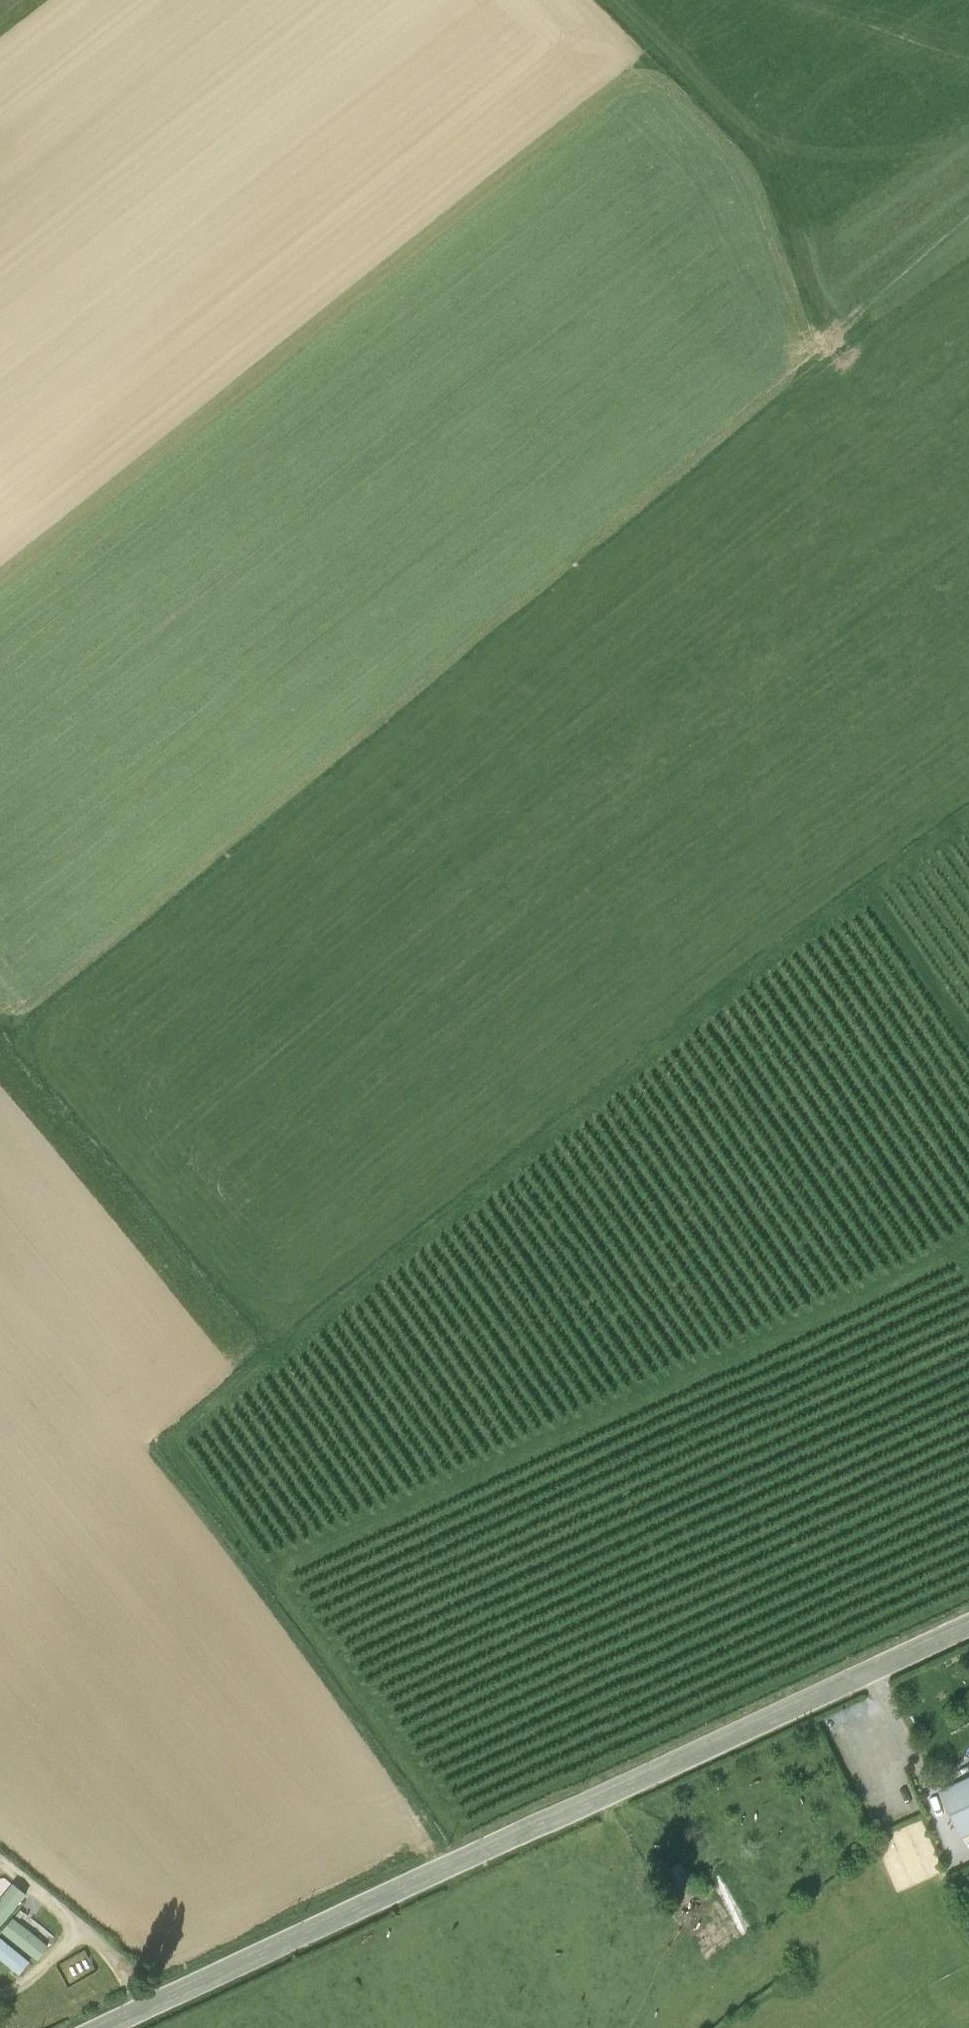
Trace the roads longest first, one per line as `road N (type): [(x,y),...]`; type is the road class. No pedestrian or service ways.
road 1 (tertiary): [(105,2027),(968,1625)]

